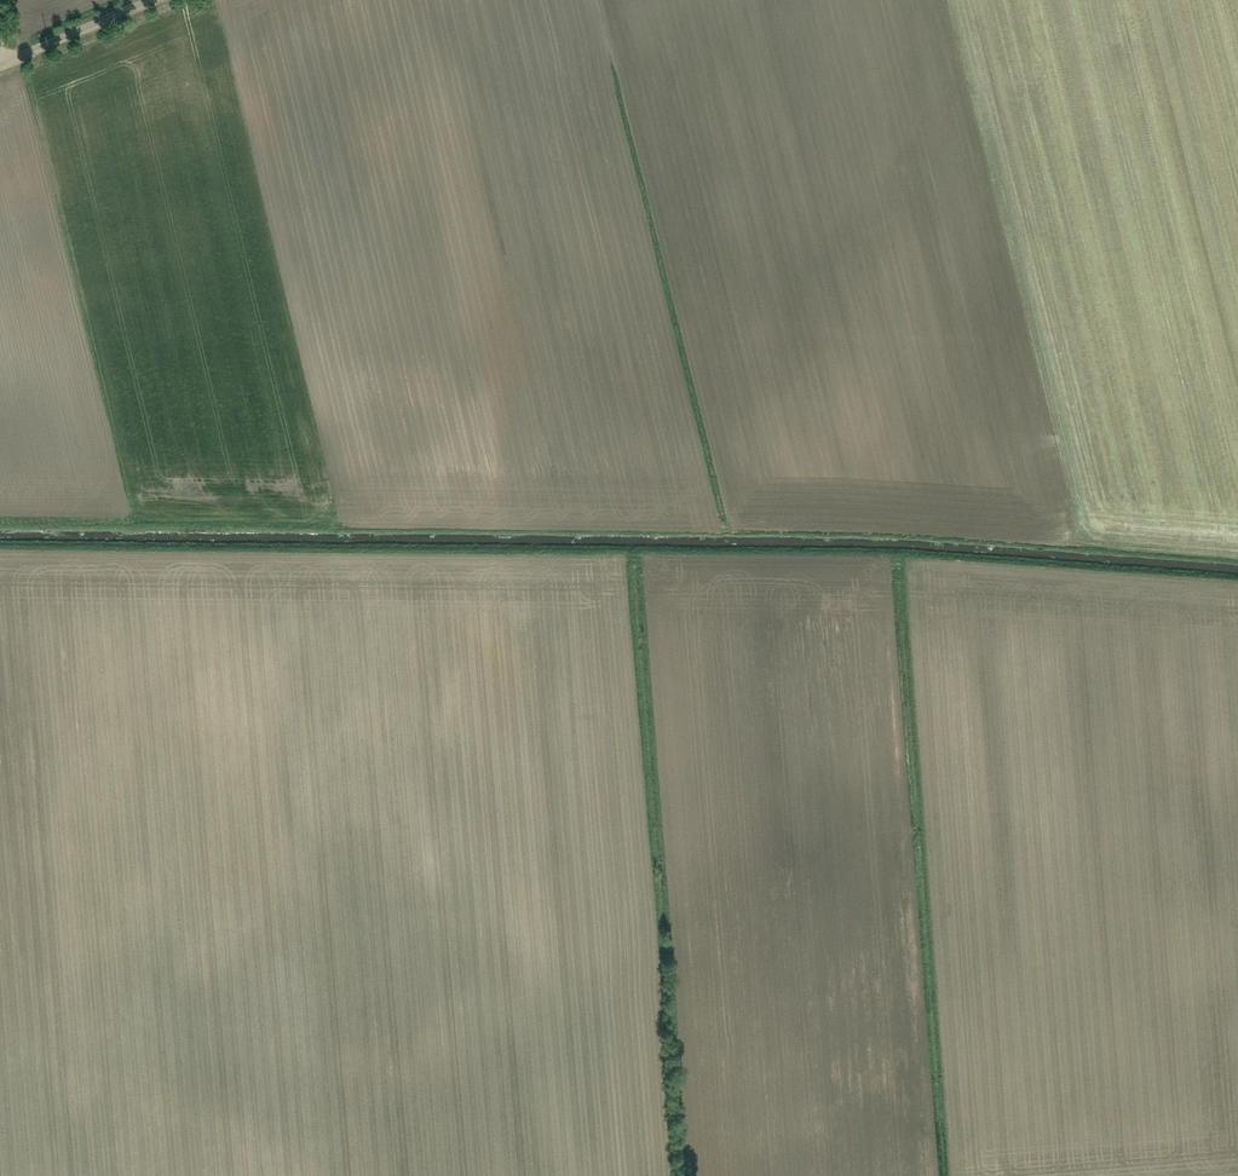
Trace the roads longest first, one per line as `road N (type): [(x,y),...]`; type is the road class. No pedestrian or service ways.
road 1 (unclassified): [(0,64),(150,0)]

